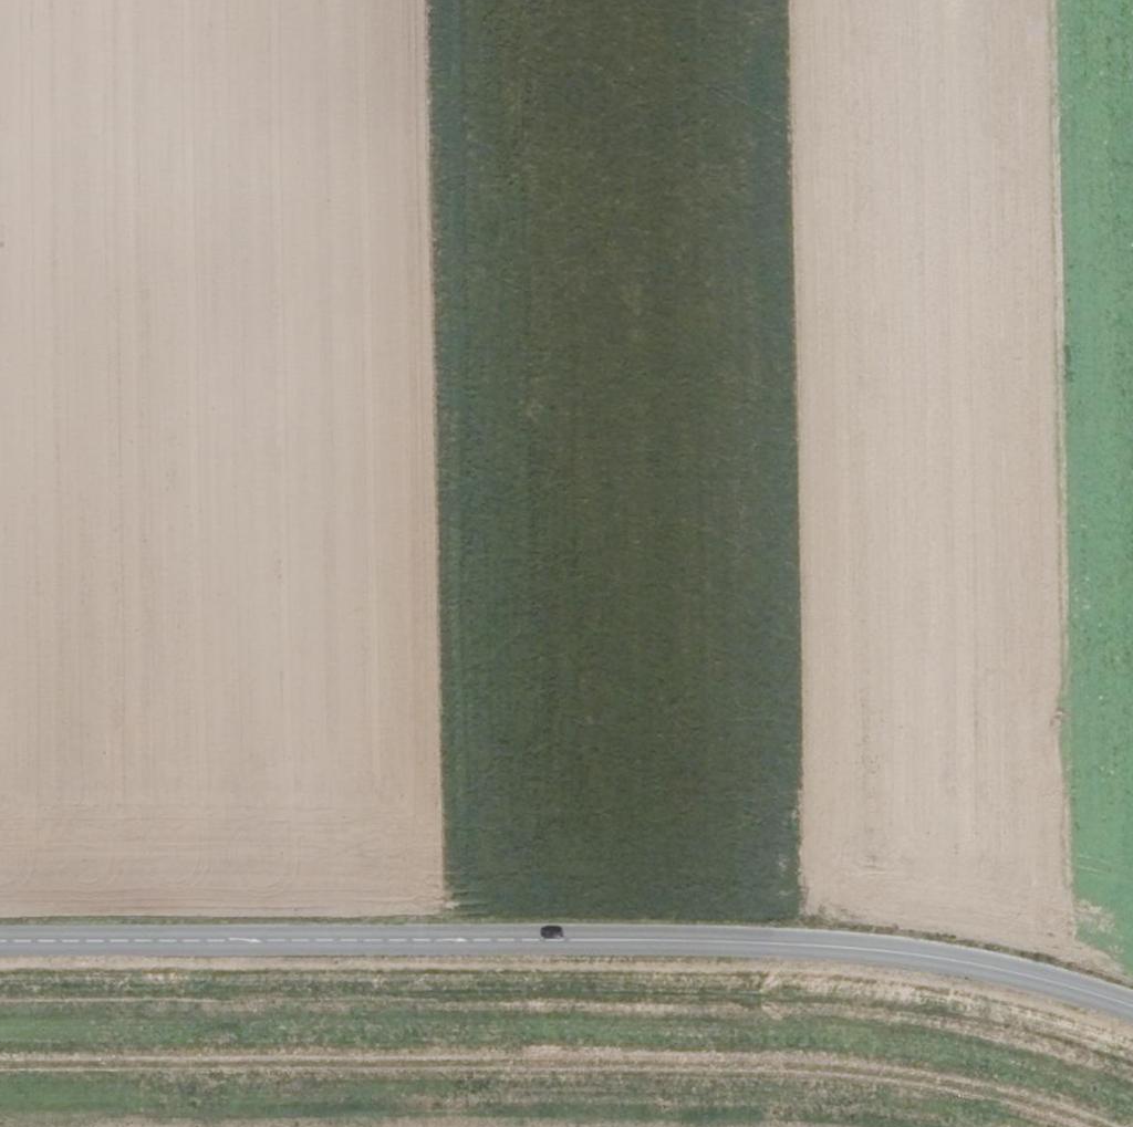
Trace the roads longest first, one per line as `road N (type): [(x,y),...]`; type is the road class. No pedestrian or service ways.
road 1 (tertiary): [(1132,1006),(968,962),(878,949),(570,939),(0,942)]

